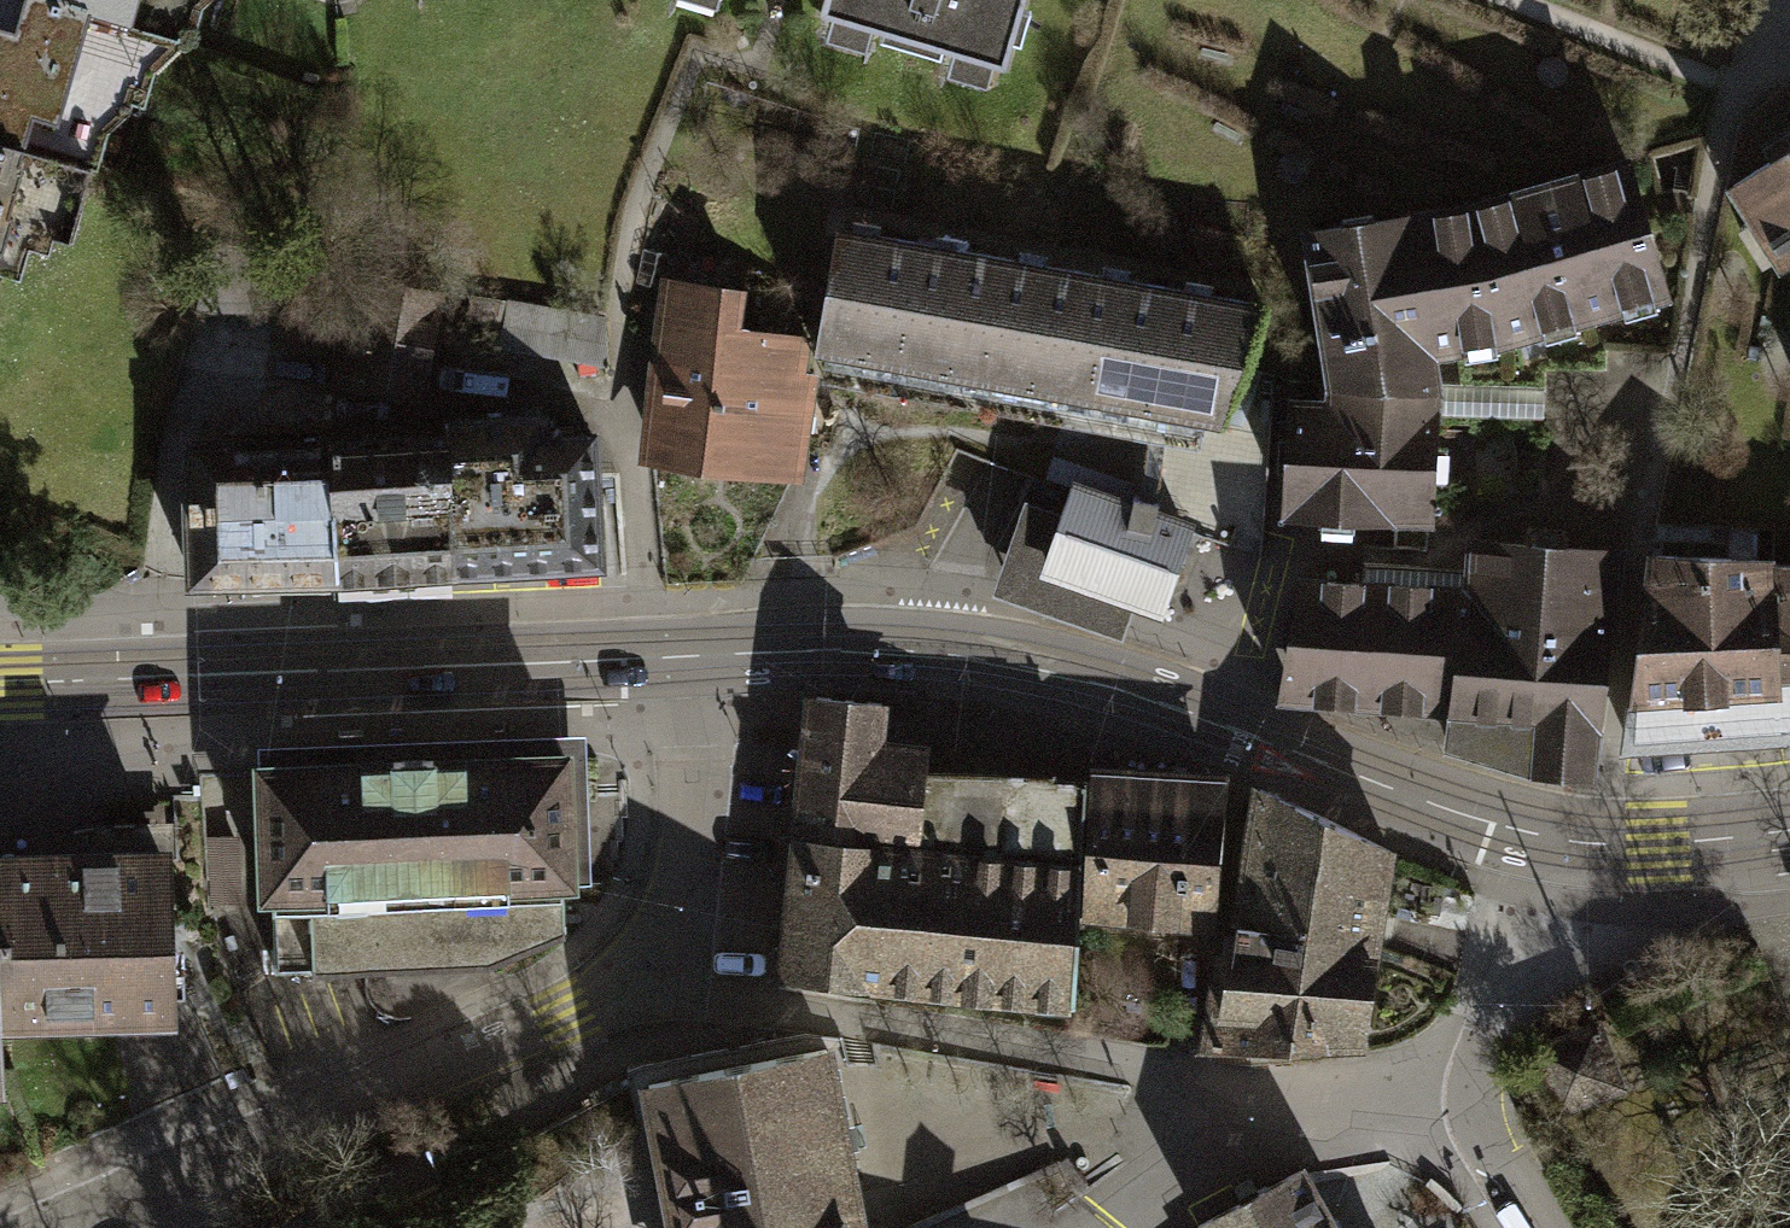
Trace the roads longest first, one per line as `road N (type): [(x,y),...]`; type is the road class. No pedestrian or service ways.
road 1 (tertiary): [(688,655),(847,651),(1005,664),(1205,719),(1549,838)]
road 2 (residential): [(1479,1094),(1243,1084),(707,998),(642,966)]
road 3 (tertiary): [(0,683),(688,655)]
road 4 (residential): [(68,1227),(562,1016),(642,966)]
road 5 (residential): [(642,966),(676,909),(688,843),(688,655)]
road 6 (residential): [(1479,1094),(1488,1031),(1549,838)]
road 7 (tertiary): [(1549,838),(1658,844),(1789,830)]
road 8 (residential): [(1548,1227),(1479,1094)]

